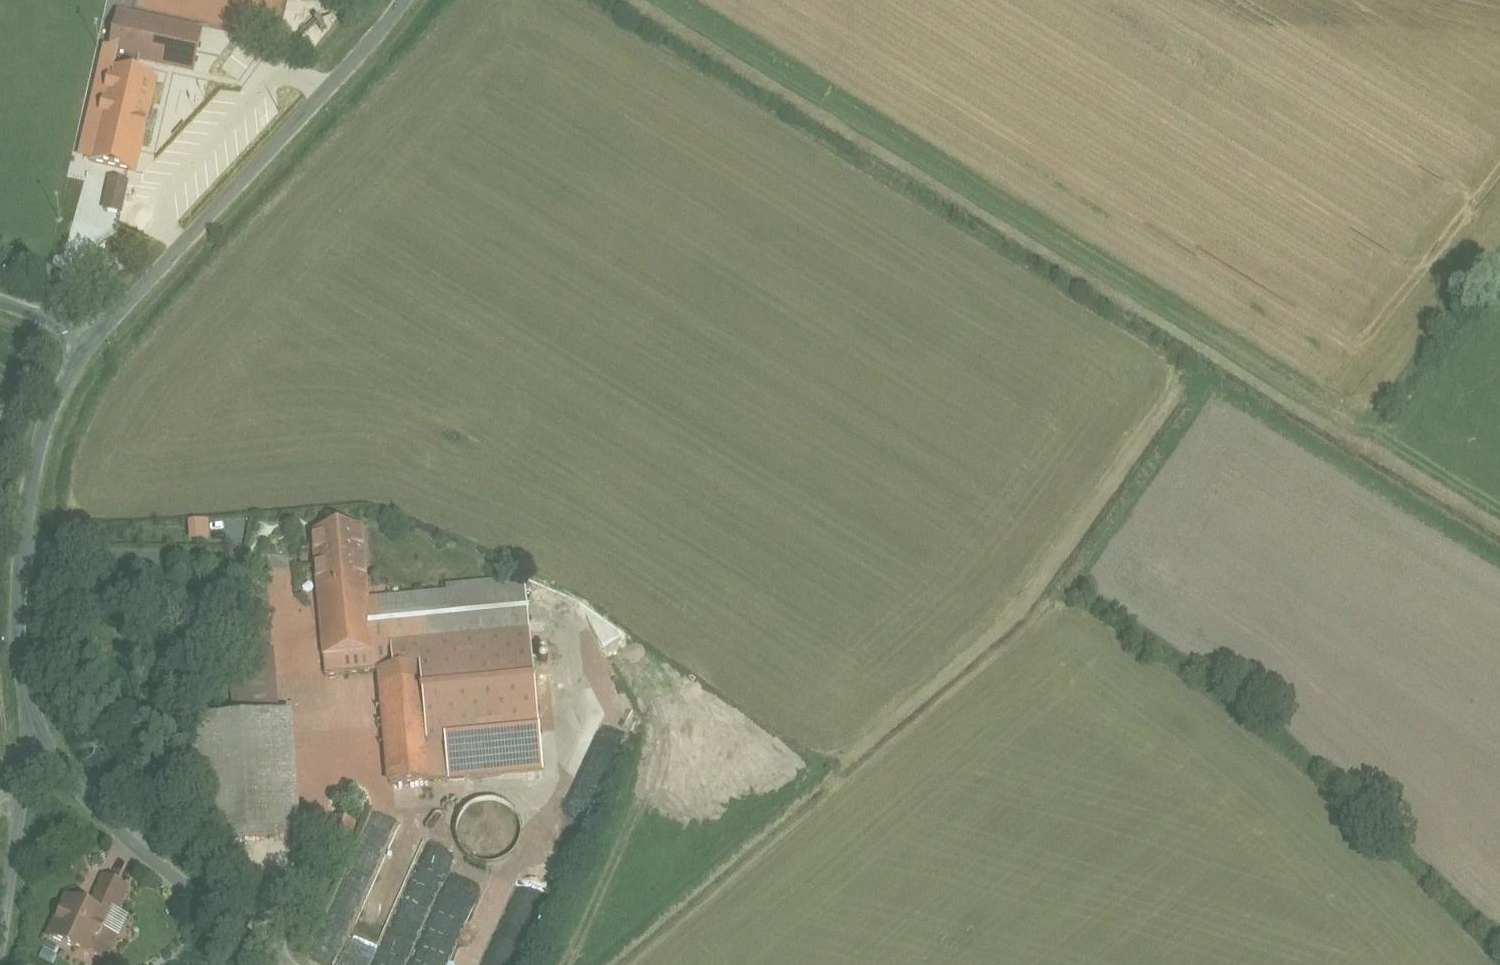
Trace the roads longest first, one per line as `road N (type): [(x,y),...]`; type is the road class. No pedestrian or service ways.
road 1 (unclassified): [(91,343),(408,0)]
road 2 (unclassified): [(31,718),(22,628),(31,482),(55,408),(91,343)]
road 3 (unclassified): [(31,718),(136,847),(290,964)]
road 4 (unclassified): [(0,964),(27,782)]

